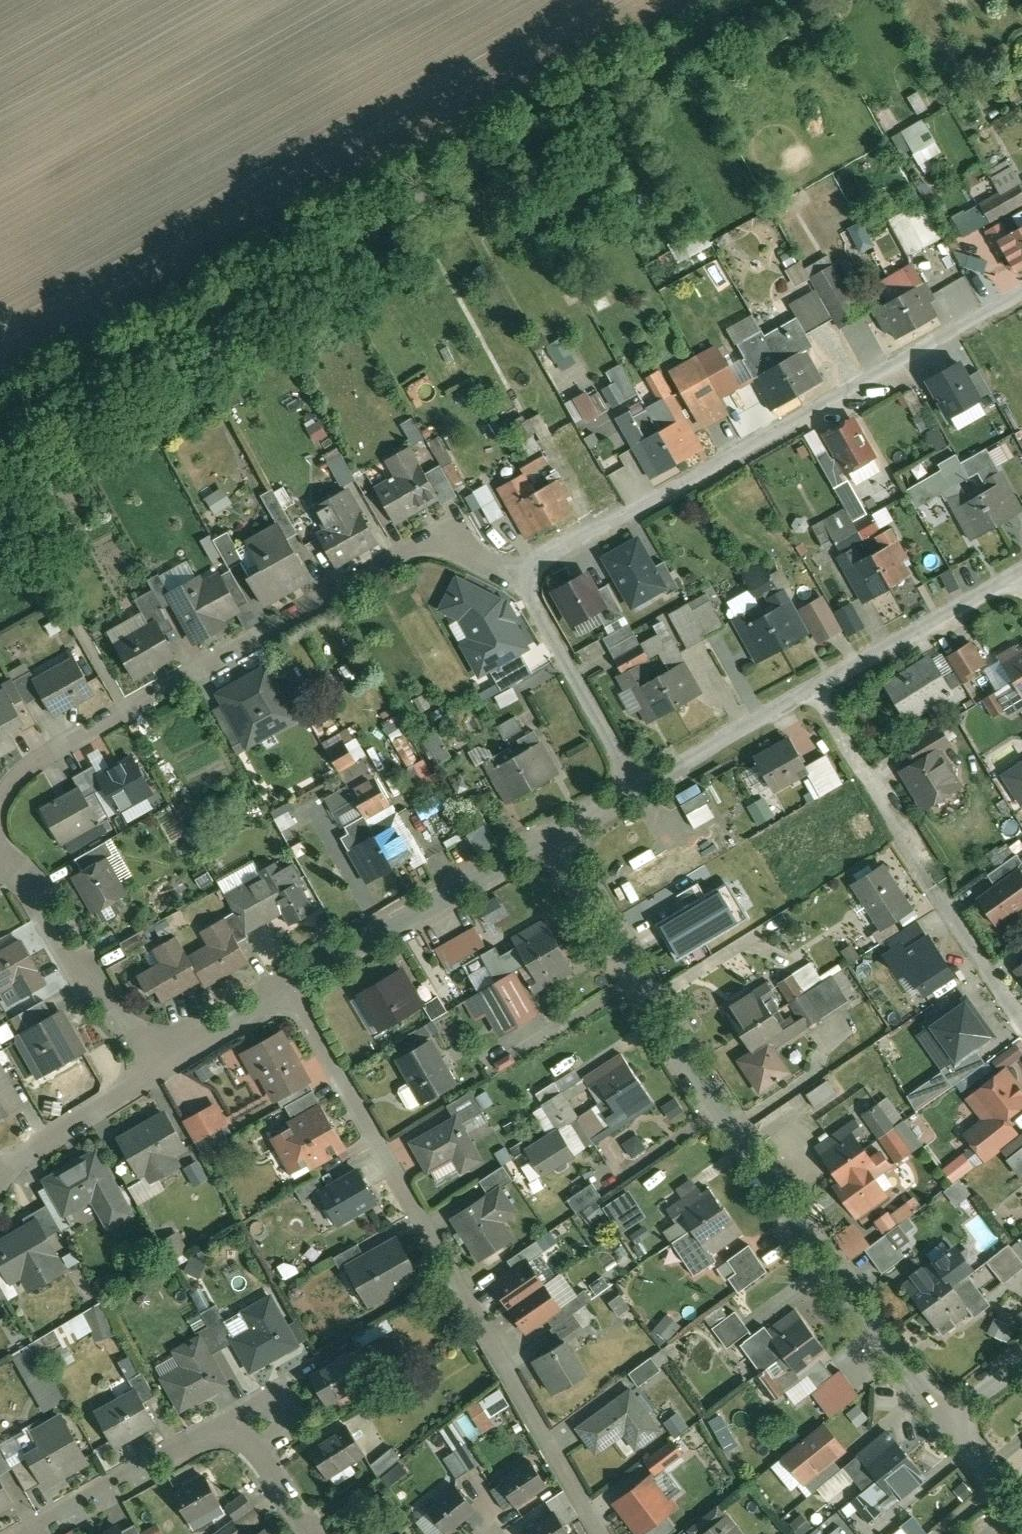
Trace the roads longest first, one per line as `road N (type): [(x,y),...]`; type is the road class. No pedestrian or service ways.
road 1 (residential): [(945,1421),(775,1198),(556,838)]
road 2 (residential): [(601,1533),(289,987)]
road 3 (residential): [(519,574),(442,540),(400,551),(47,753),(0,804)]
road 4 (residential): [(519,574),(1021,295)]
road 5 (residential): [(30,1533),(208,1434),(241,1432),(313,1533)]
road 6 (residential): [(289,987),(556,838)]
road 7 (residential): [(0,860),(47,902),(128,1037),(159,1057)]
road 8 (residential): [(639,791),(519,574)]
road 9 (residential): [(818,690),(937,902)]
road 10 (residential): [(818,690),(1021,574)]
road 11 (residential): [(639,791),(818,690)]
road 12 (residential): [(0,1169),(137,1081),(159,1057)]
road 13 (residential): [(159,1057),(289,987)]
road 14 (residential): [(1021,1016),(937,902)]

